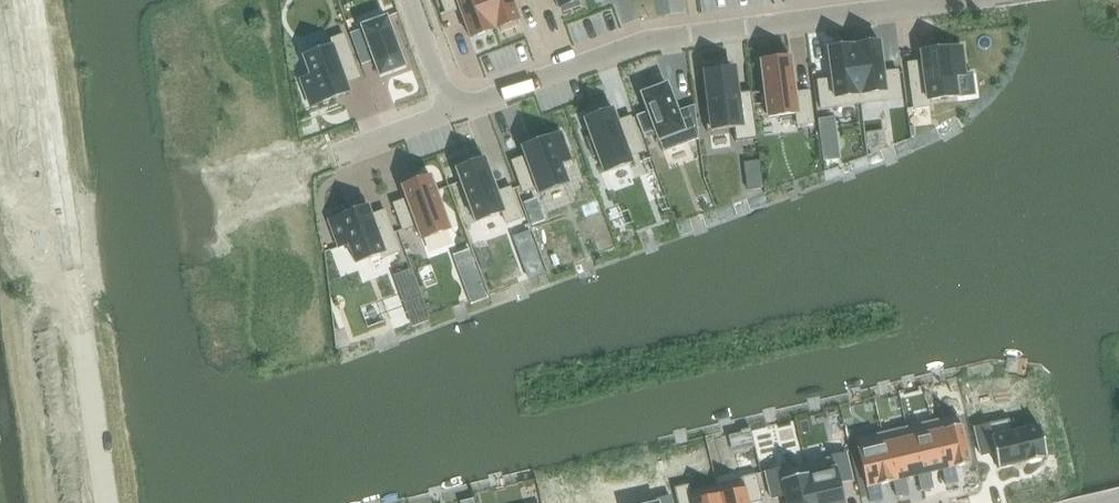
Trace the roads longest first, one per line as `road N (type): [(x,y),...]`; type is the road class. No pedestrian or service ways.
road 1 (residential): [(960,0),(682,31),(453,111)]
road 2 (residential): [(33,0),(109,502)]
road 3 (residential): [(453,111),(331,153)]

